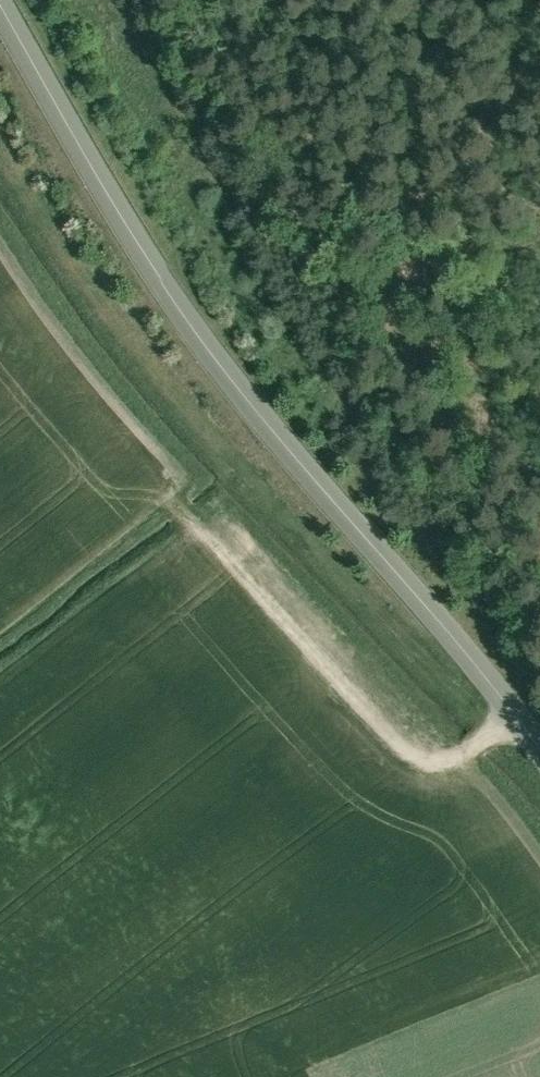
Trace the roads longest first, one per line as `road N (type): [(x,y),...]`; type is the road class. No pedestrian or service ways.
road 1 (unclassified): [(0,6),(96,177),(254,410),(539,748)]
road 2 (track): [(517,717),(464,755),(409,754),(188,520)]

